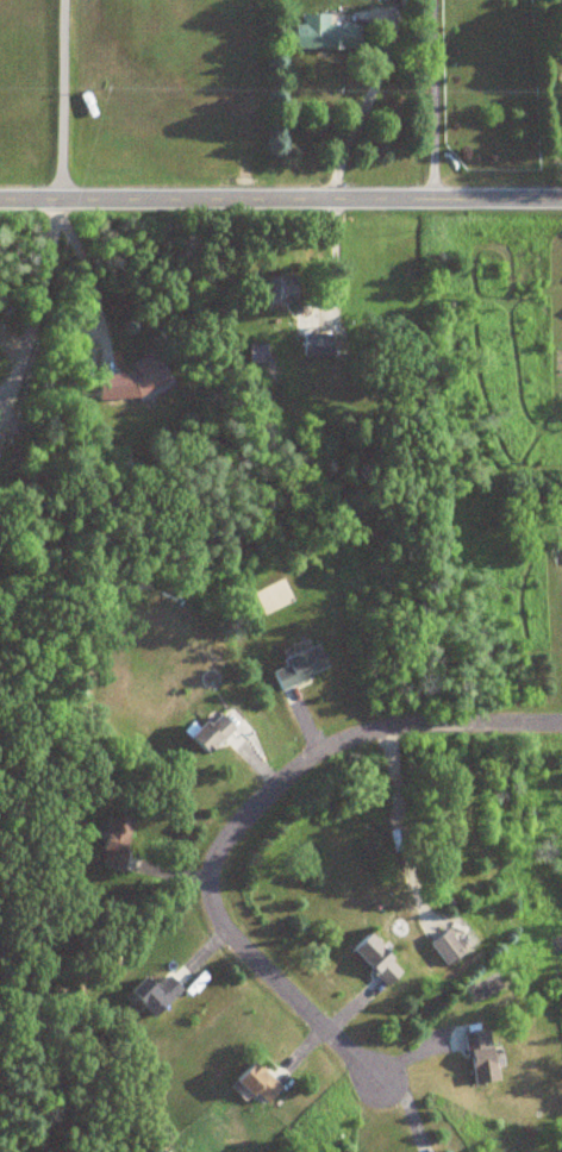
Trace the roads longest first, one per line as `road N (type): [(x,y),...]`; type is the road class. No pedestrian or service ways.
road 1 (residential): [(561,724),(361,735),(293,770),(221,846),(213,868),(217,913),(388,1089)]
road 2 (tertiary): [(561,200),(0,201)]

